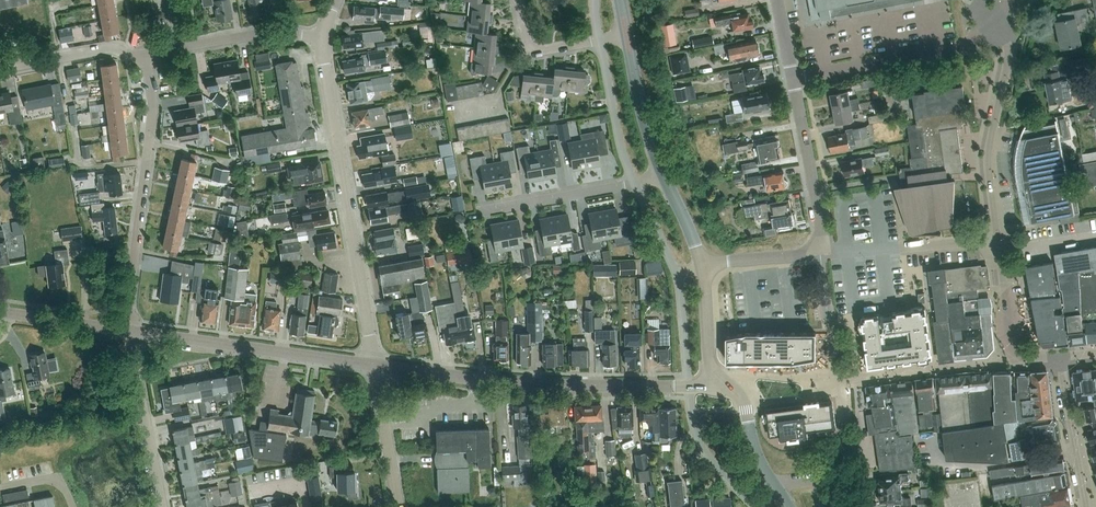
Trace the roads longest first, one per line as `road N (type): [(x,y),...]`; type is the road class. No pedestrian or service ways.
road 1 (residential): [(376,366),(322,40)]
road 2 (unclassified): [(676,386),(533,384),(376,366)]
road 3 (residential): [(132,331),(127,298),(152,117),(145,54)]
road 4 (unclassified): [(376,366),(132,331)]
road 5 (residential): [(995,22),(1009,53),(989,150),(998,239)]
road 6 (residential): [(792,78),(954,45),(995,22)]
road 7 (residential): [(998,239),(820,252)]
road 8 (residential): [(166,506),(132,331)]
road 9 (residential): [(820,252),(792,78)]
road 10 (residential): [(998,239),(1013,360),(1061,356)]
road 11 (residential): [(636,183),(475,212)]
road 12 (residential): [(1061,356),(1088,506)]
road 13 (residential): [(0,69),(108,48),(145,54)]
road 14 (residential): [(627,34),(534,49),(518,0)]
road 15 (residential): [(179,46),(278,30),(322,40)]
road 16 (tertiary): [(627,34),(662,174)]
road 17 (residential): [(398,506),(376,366)]
road 18 (unclassified): [(132,331),(8,313)]
road 19 (residential): [(701,266),(677,273),(636,183)]
road 20 (tertiary): [(701,266),(718,385)]
road 21 (residential): [(820,252),(701,266)]

